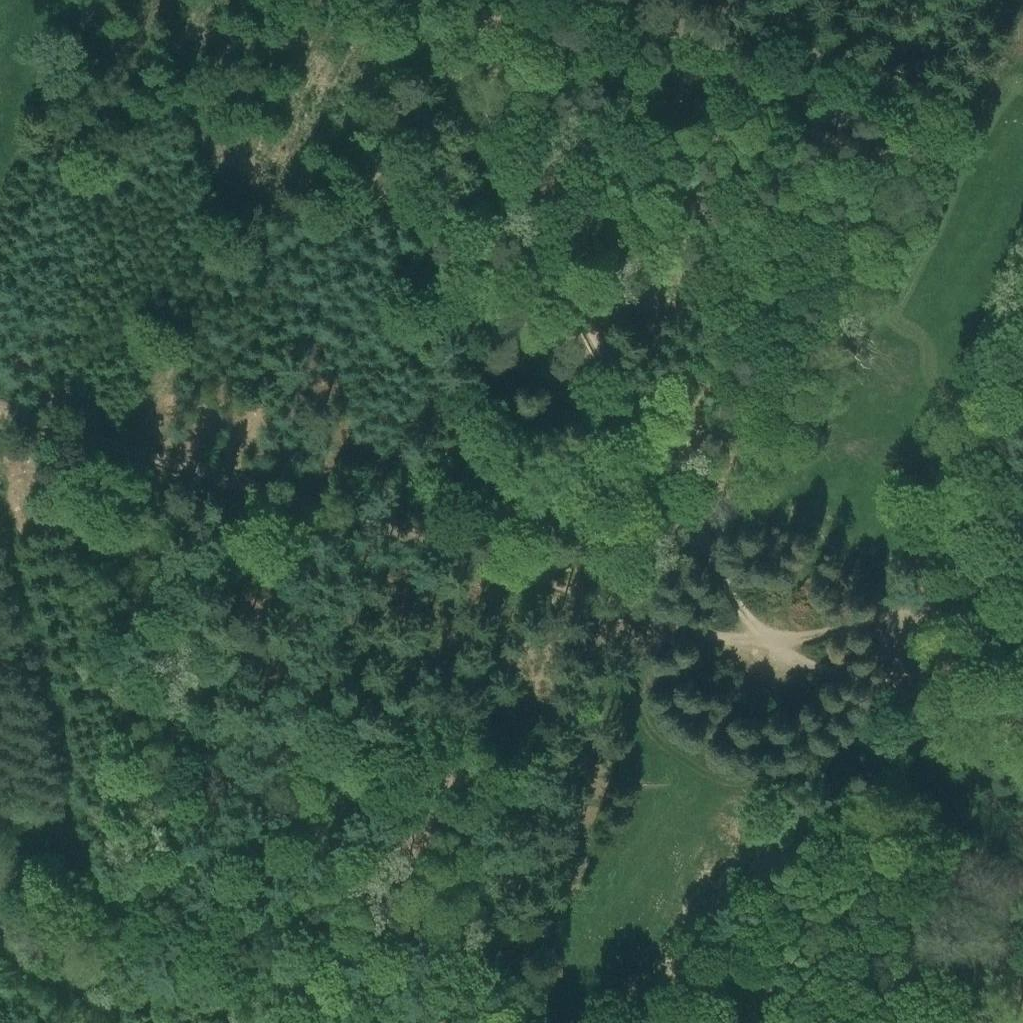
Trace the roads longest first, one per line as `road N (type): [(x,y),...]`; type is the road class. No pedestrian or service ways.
road 1 (unclassified): [(231,794),(759,650)]
road 2 (unclassified): [(516,194),(759,650)]
road 3 (unclassified): [(556,1022),(759,650)]
road 4 (unclassified): [(357,524),(759,650)]
road 5 (unclassified): [(550,1022),(231,794)]
road 6 (unclassified): [(0,412),(357,524)]
road 7 (unclassified): [(607,10),(963,102)]
road 8 (unclassified): [(357,524),(516,194)]
road 9 (unclassified): [(231,794),(357,524)]
road 10 (unclassified): [(759,650),(1022,735)]
road 11 (unclassified): [(759,650),(1022,579)]
road 12 (unclassified): [(418,0),(516,194)]
road 13 (unclassified): [(516,194),(607,10)]
road 14 (unclassified): [(870,731),(1022,849)]

